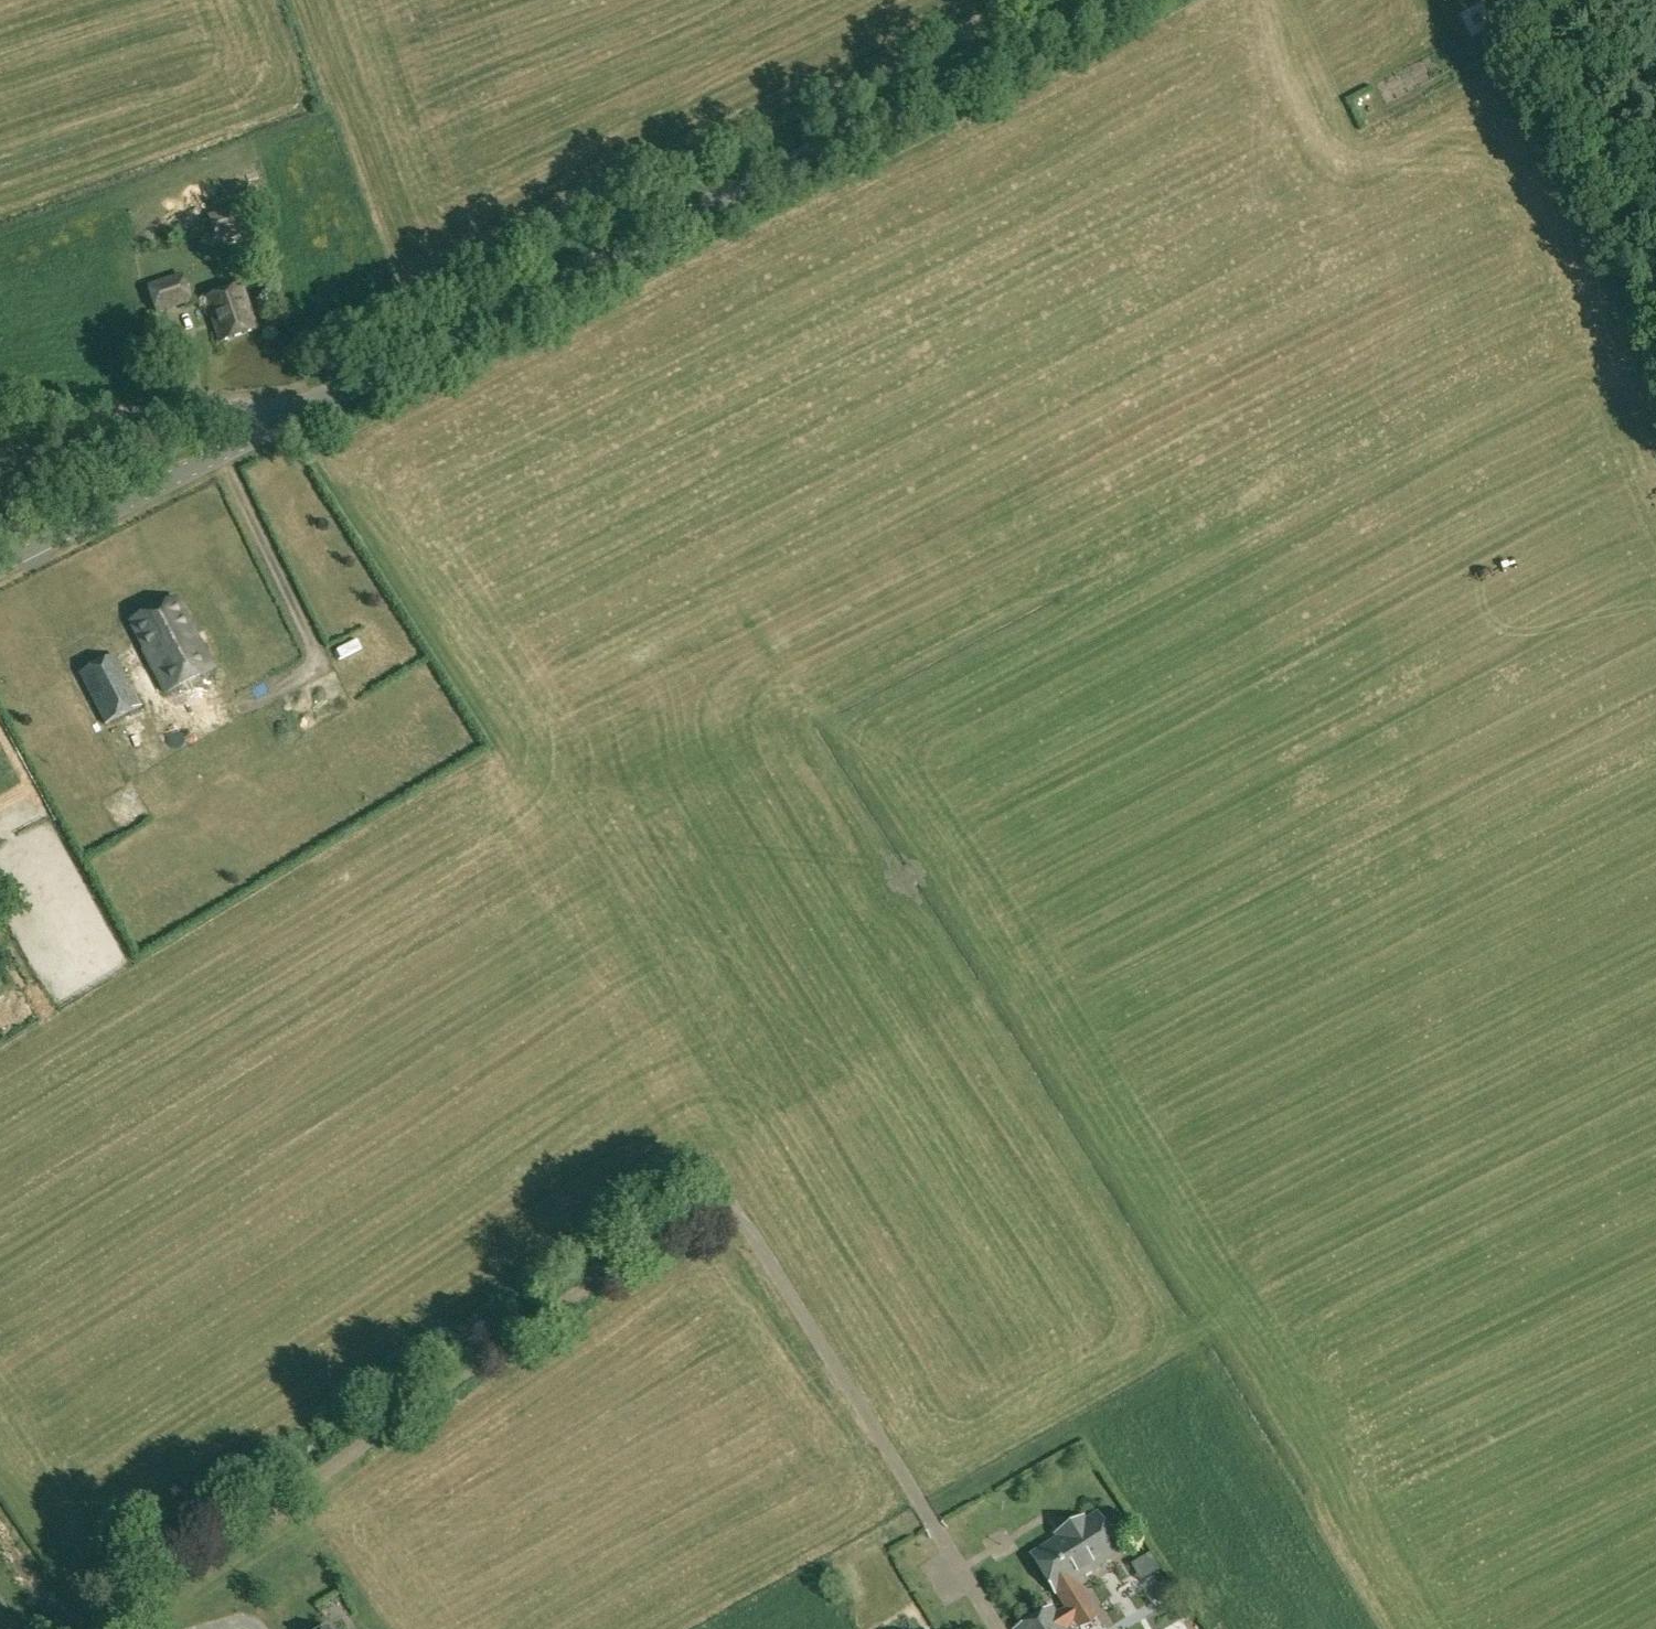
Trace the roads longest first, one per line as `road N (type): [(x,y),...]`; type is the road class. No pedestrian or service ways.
road 1 (residential): [(996,1626),(747,1229),(707,1211),(398,1416),(101,1628)]
road 2 (tertiary): [(0,568),(1101,0)]
road 3 (track): [(0,416),(337,397)]

